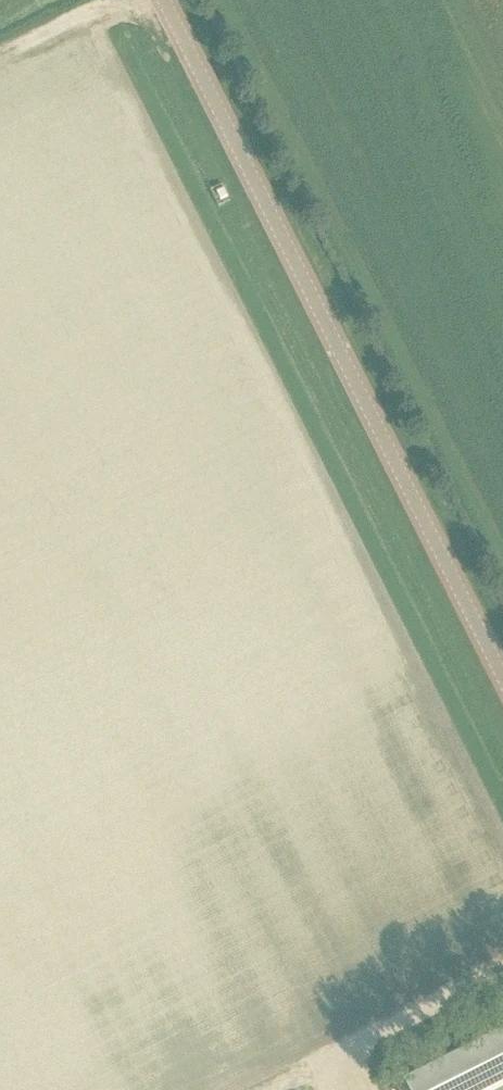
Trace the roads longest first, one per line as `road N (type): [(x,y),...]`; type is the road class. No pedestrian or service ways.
road 1 (tertiary): [(502,678),(163,0)]

